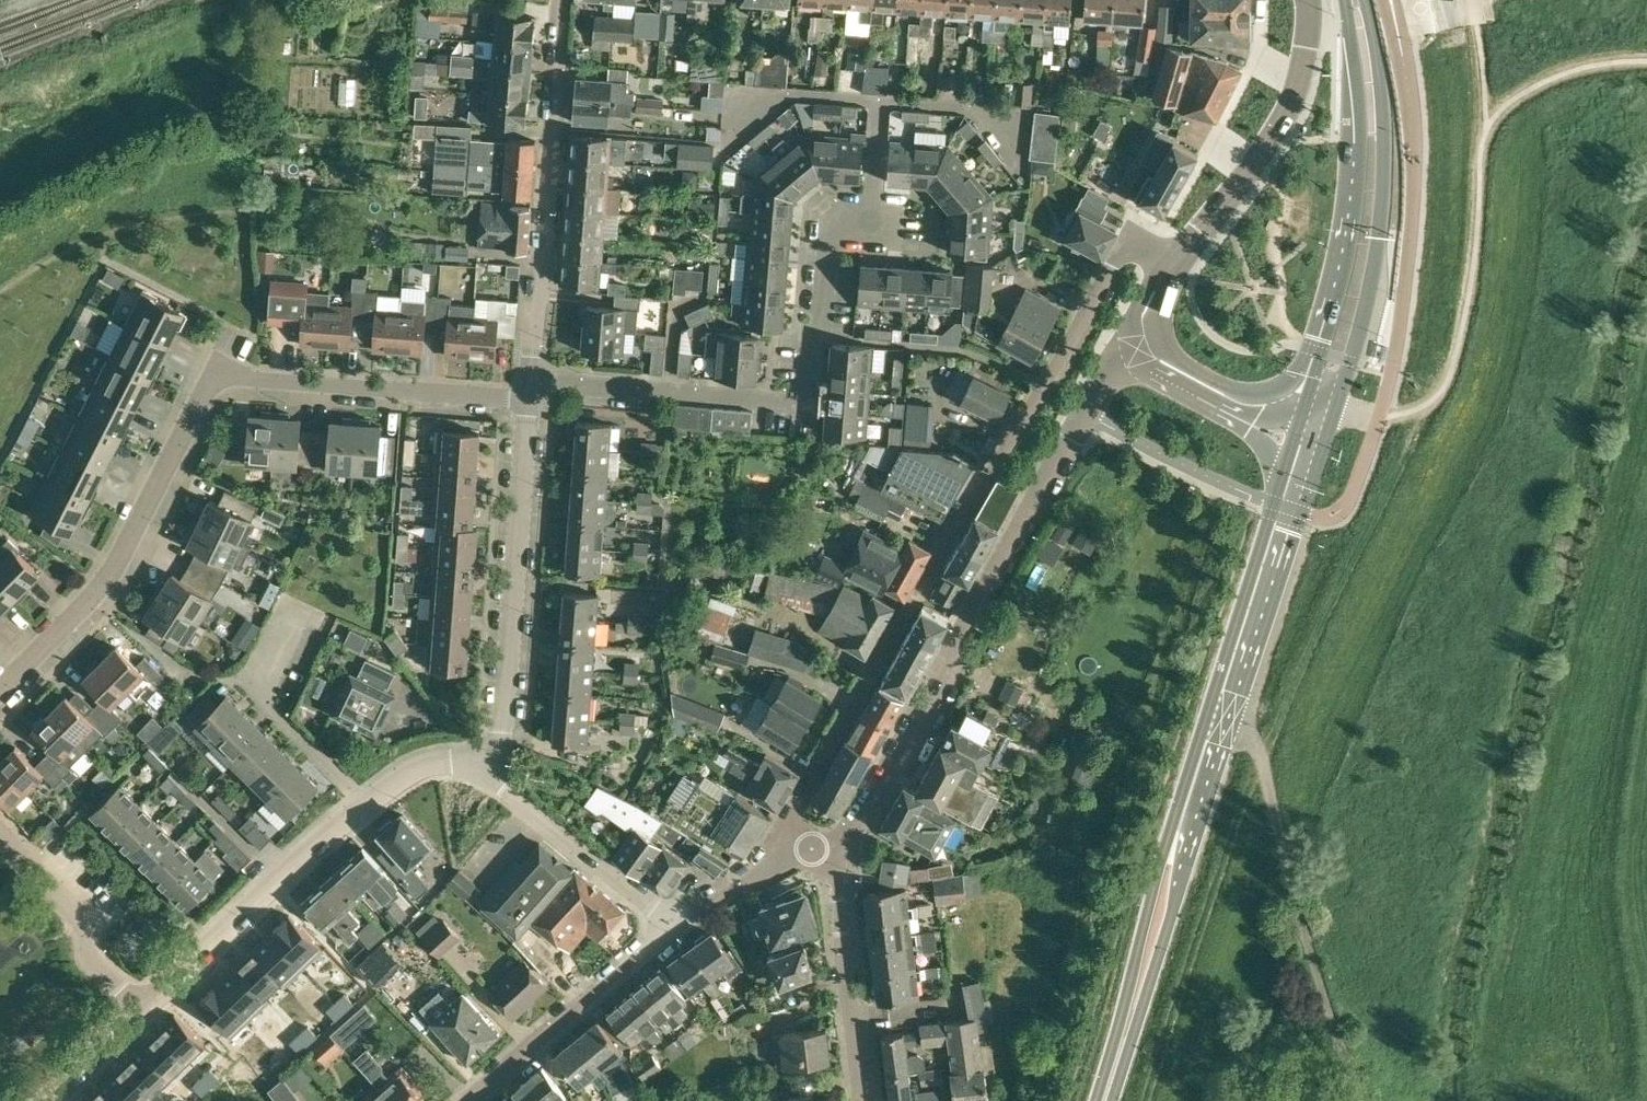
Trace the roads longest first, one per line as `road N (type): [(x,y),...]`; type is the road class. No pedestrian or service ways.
road 1 (residential): [(789,853),(799,800),(1129,235),(1177,264)]
road 2 (residential): [(528,400),(213,376),(114,567),(0,688)]
road 3 (residential): [(835,845),(917,728),(960,632),(1129,343)]
road 4 (residential): [(531,380),(805,403),(828,246)]
road 5 (tertiary): [(1330,417),(1374,268),(1381,205),(1376,59),(1361,0)]
road 6 (tertiary): [(1350,0),(1361,147),(1356,218),(1304,412)]
road 7 (tertiary): [(1102,1100),(1219,722)]
road 8 (residential): [(531,380),(563,0)]
road 9 (residential): [(482,769),(503,722),(528,400)]
road 10 (tertiary): [(1304,412),(1212,689),(1219,722)]
road 11 (tertiary): [(1219,722),(1295,534),(1330,417)]
road 12 (residential): [(140,1010),(366,803)]
road 13 (residential): [(1177,264),(1288,109),(1308,0)]
road 14 (residential): [(470,1100),(677,923)]
road 15 (residential): [(366,803),(252,689),(296,603)]
road 16 (residential): [(835,845),(864,1100)]
road 17 (residential): [(482,769),(677,923)]
road 18 (residential): [(0,837),(85,923),(89,958),(140,1010)]
road 19 (unclassified): [(1304,412),(1234,395),(1129,343)]
road 20 (residential): [(873,200),(896,202),(892,251),(828,246)]
road 21 (residential): [(677,923),(789,853)]
road 22 (residential): [(45,1100),(140,1010)]
road 23 (residential): [(366,803),(434,763),(482,769)]

